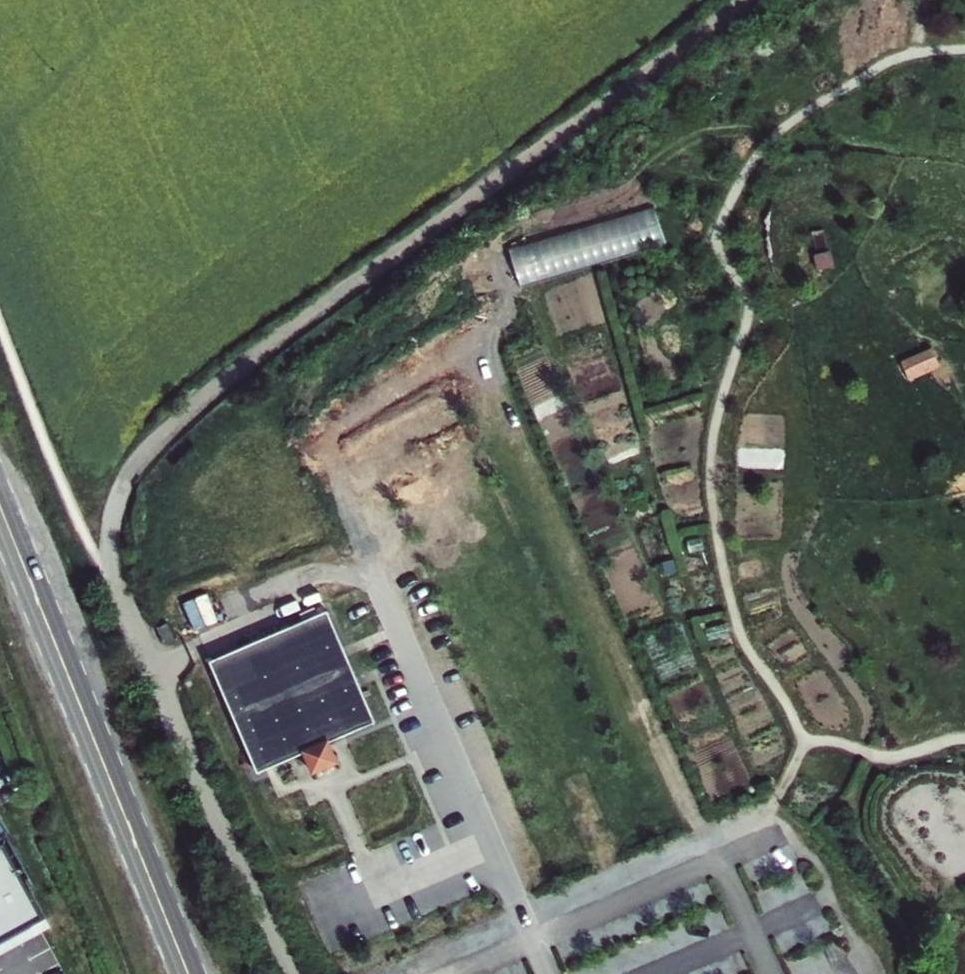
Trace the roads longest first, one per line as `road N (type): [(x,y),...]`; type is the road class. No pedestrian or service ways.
road 1 (primary): [(0,507),(188,973)]

